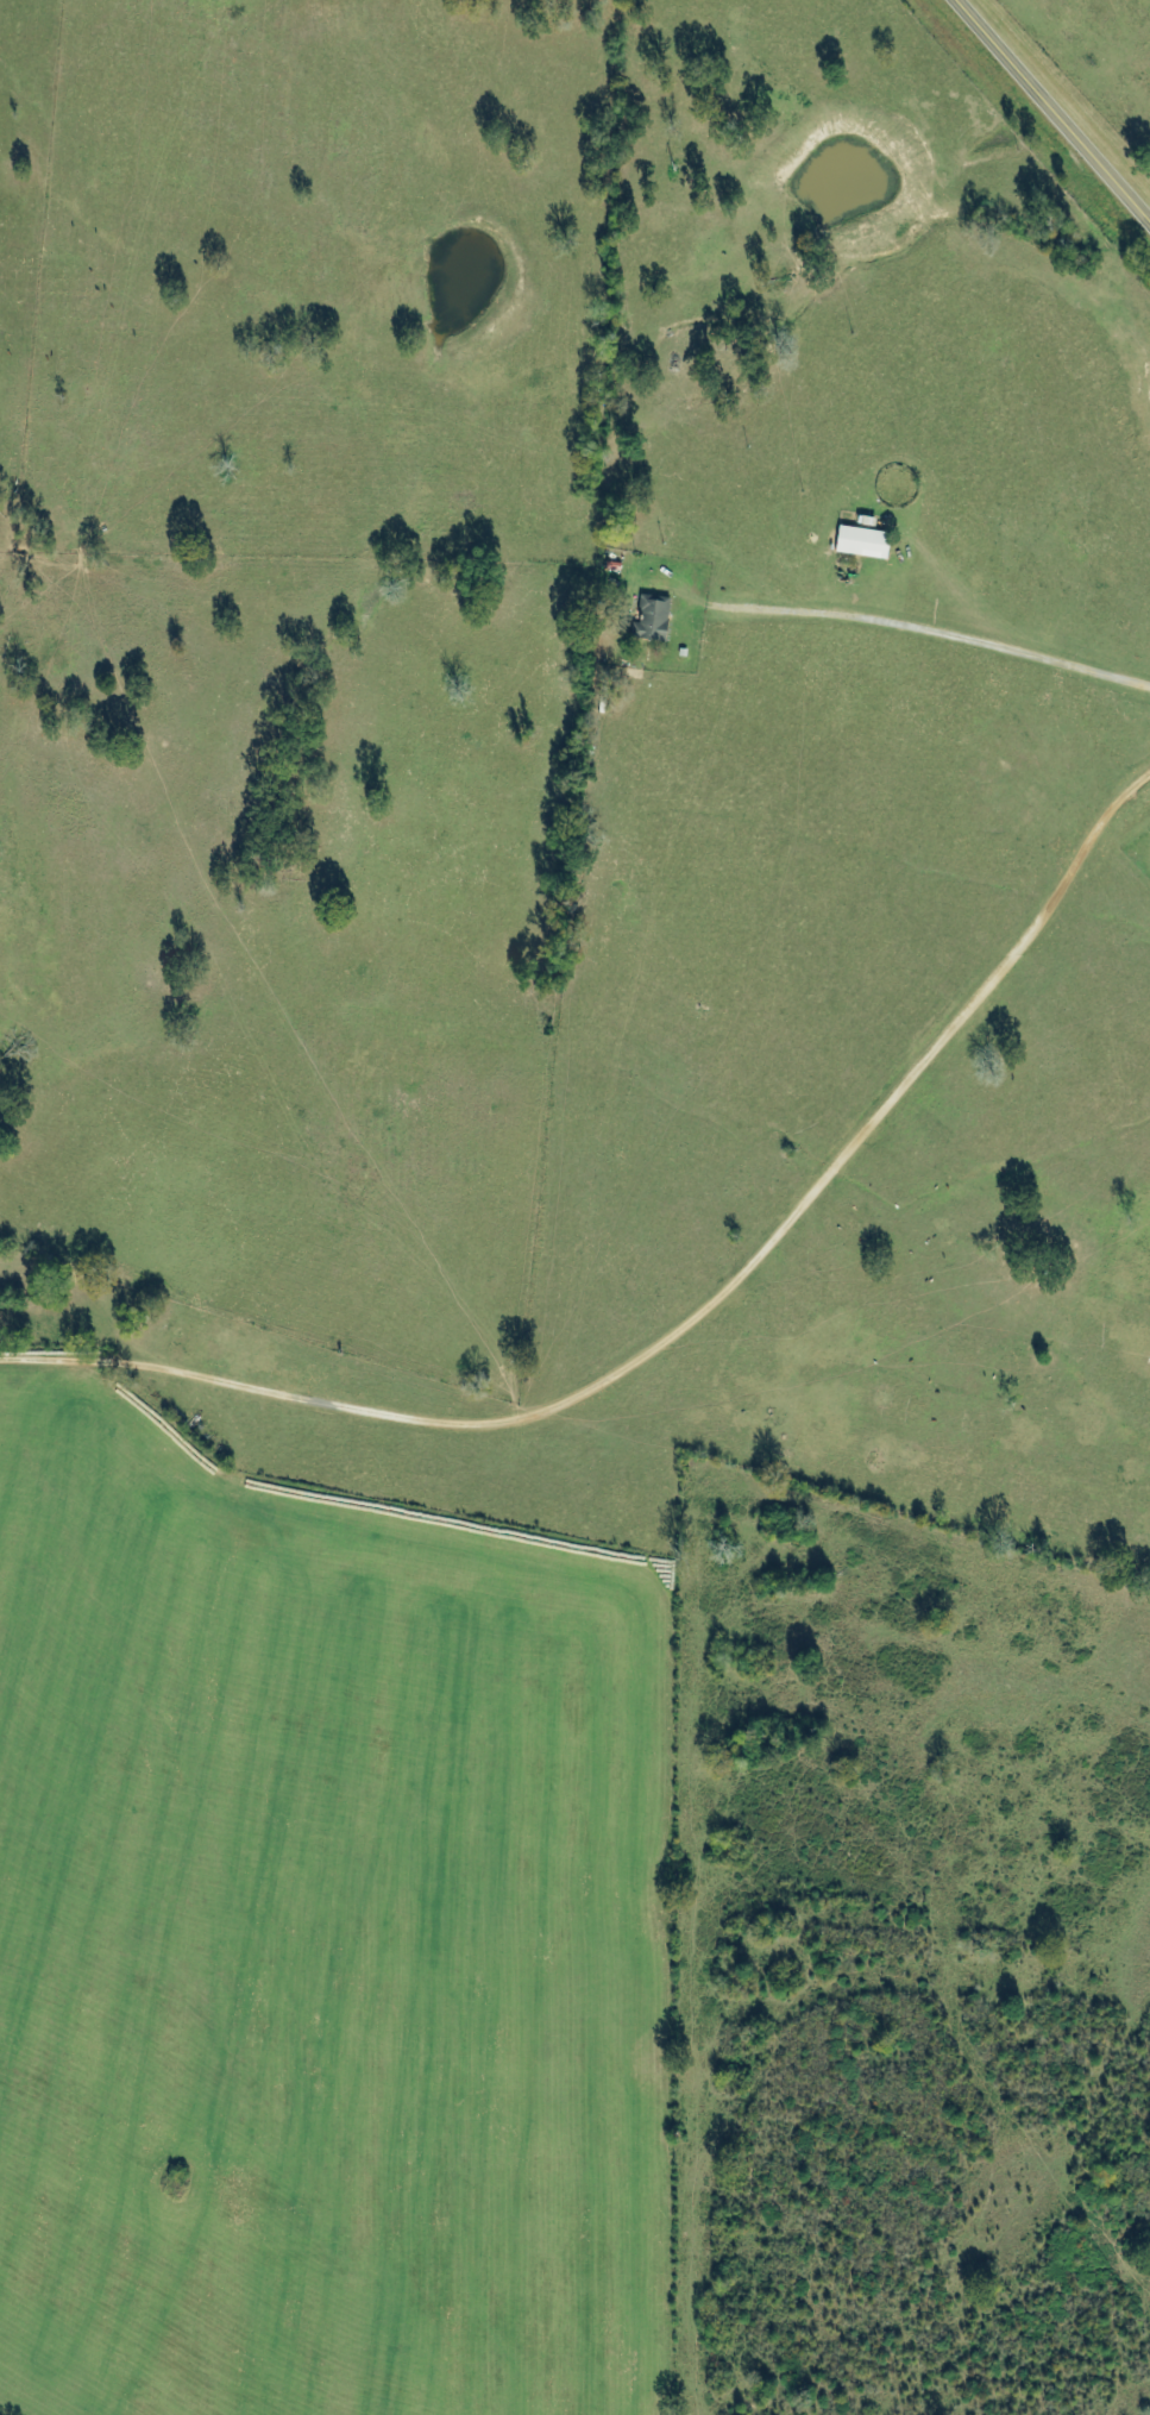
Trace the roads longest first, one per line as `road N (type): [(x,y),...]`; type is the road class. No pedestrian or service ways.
road 1 (secondary): [(967,0),(1149,201)]

